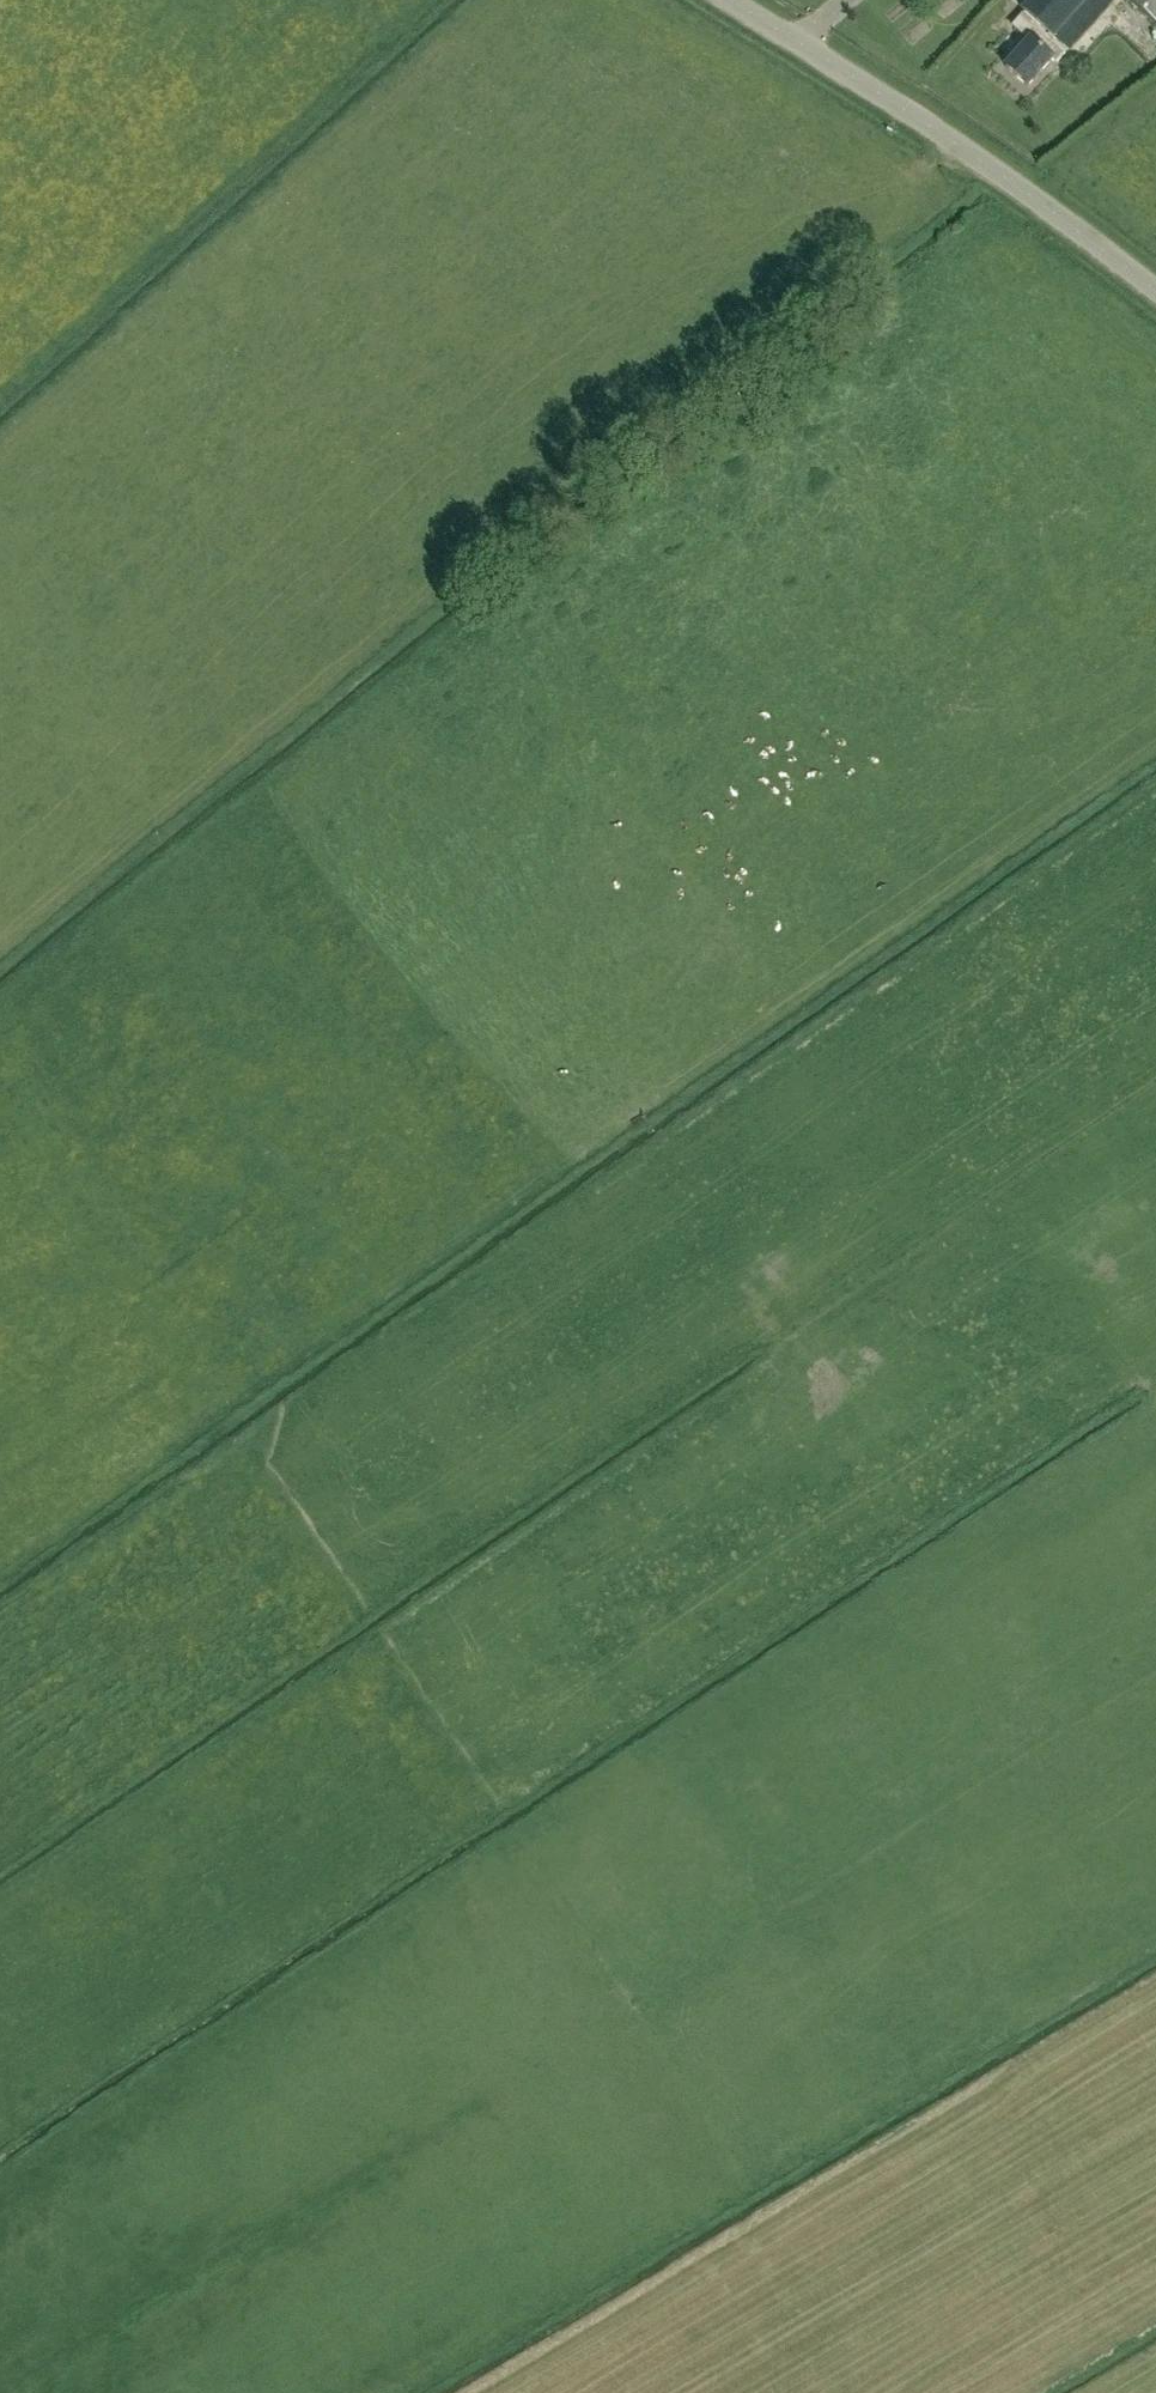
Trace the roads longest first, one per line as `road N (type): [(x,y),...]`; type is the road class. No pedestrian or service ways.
road 1 (unclassified): [(1155,288),(990,164),(732,0)]

